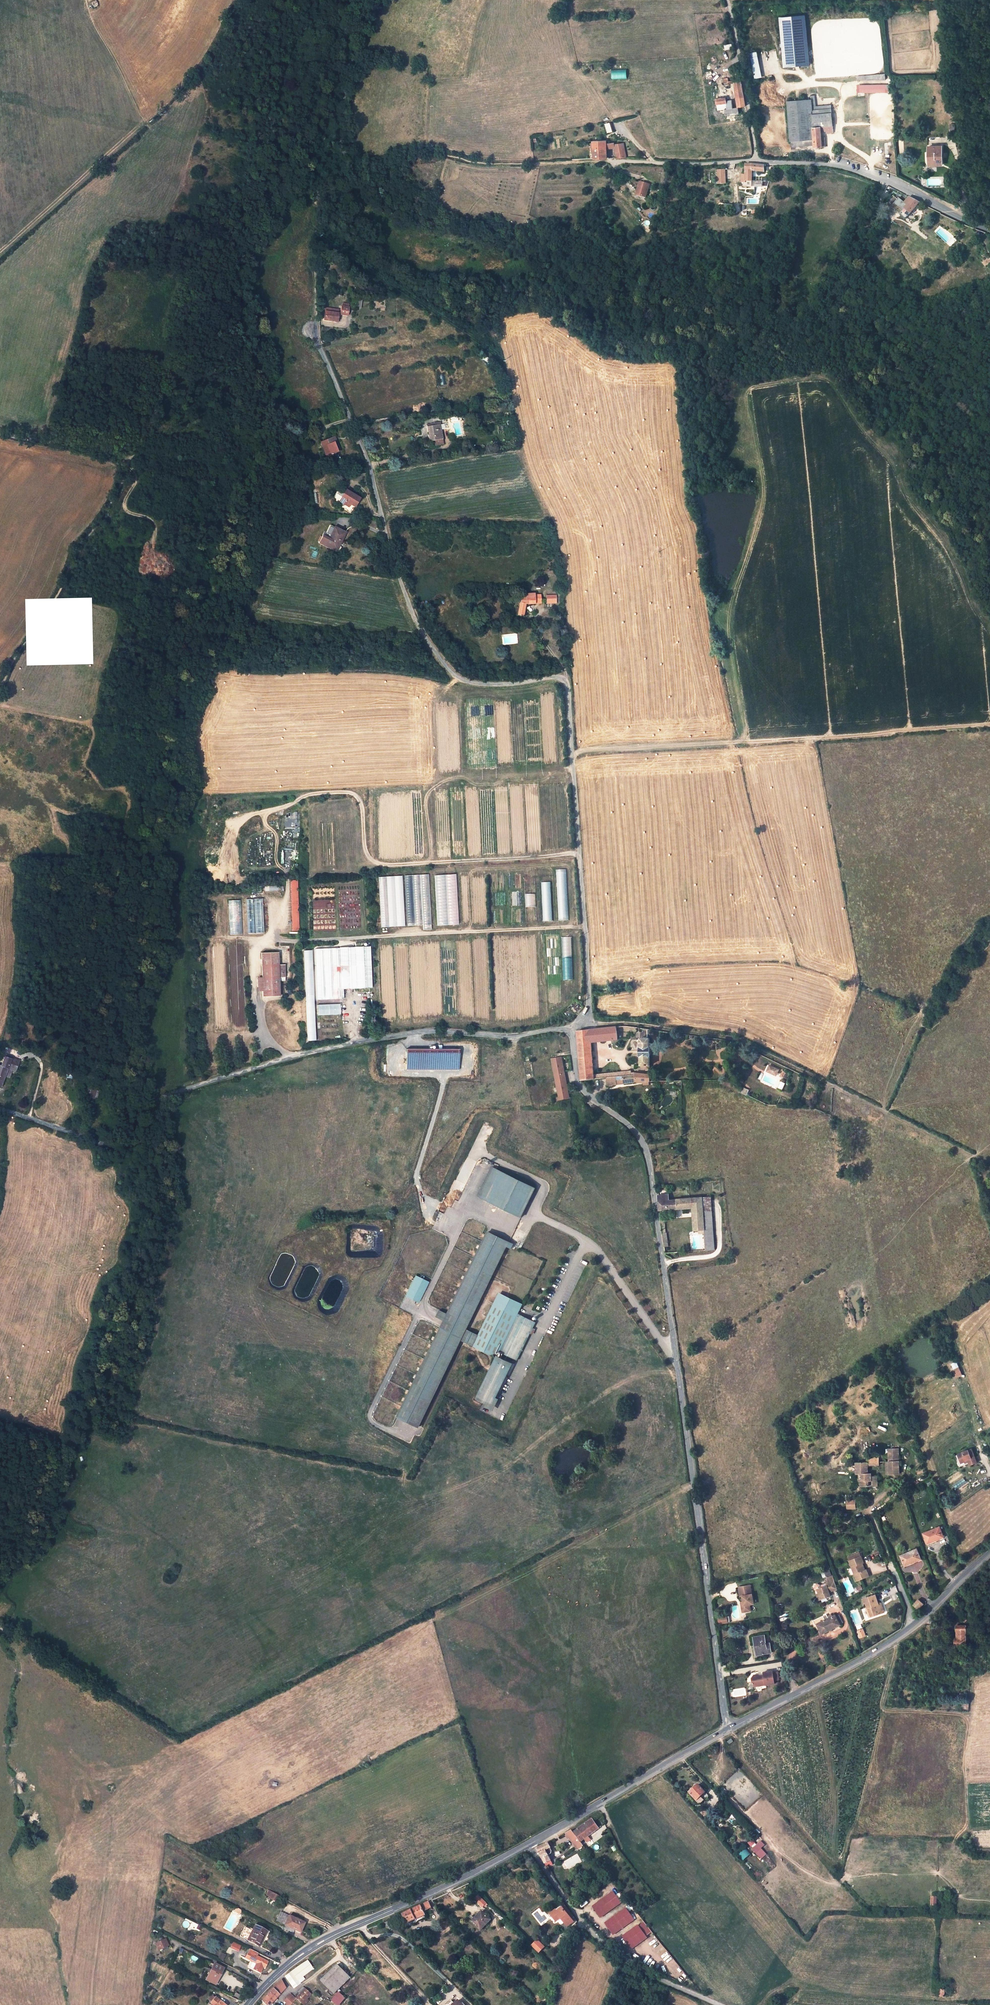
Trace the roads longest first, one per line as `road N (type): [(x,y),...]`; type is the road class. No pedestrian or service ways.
road 1 (unclassified): [(587,1022),(565,679),(470,681),(439,655),(403,586),(316,324)]
road 2 (unclassified): [(570,1026),(578,1083),(645,1143),(729,1731)]
road 3 (unclassified): [(0,1111),(123,1147),(141,1137),(157,1100),(289,1057),(438,1030),(518,1036),(570,1026)]
road 4 (track): [(580,855),(376,863),(365,847),(357,797),(314,793),(265,818),(287,879),(271,940)]
road 5 (track): [(572,757),(989,724)]
road 6 (unclassified): [(989,230),(835,165),(757,161),(725,0)]
road 7 (track): [(897,1642),(881,1707),(965,1715),(969,1821),(955,1841),(956,1855),(989,1863)]
road 8 (tertiary): [(248,2004),(326,1939),(529,1845)]
road 9 (tertiary): [(729,1731),(897,1642),(989,1554)]
road 10 (unclassified): [(529,1845),(606,1945),(718,2004)]
road 11 (unclassified): [(587,1022),(733,1037),(824,1080)]
road 12 (tertiary): [(529,1845),(729,1731)]
road 13 (track): [(427,863),(425,799),(436,786),(461,777),(538,782),(573,769)]
road 14 (track): [(0,704),(88,724),(86,765),(104,789),(127,787),(132,801)]
road 15 (track): [(0,432),(131,462)]

